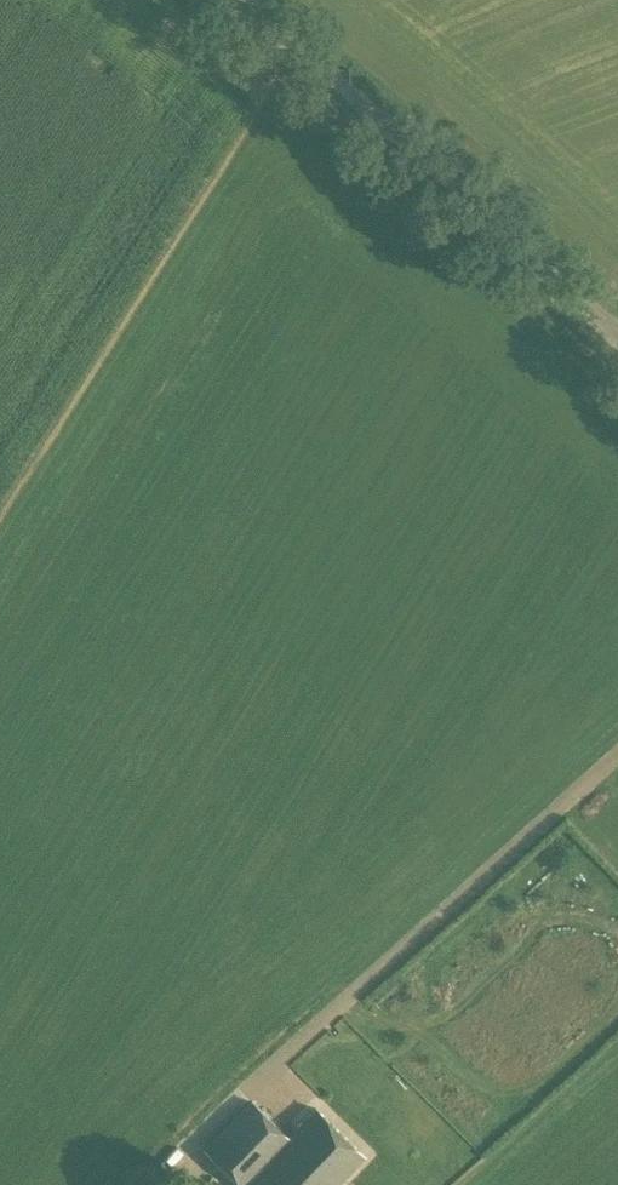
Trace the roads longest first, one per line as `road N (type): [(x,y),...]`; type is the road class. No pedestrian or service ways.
road 1 (unclassified): [(612,328),(335,77),(217,0)]
road 2 (unclassified): [(325,1016),(617,750)]

